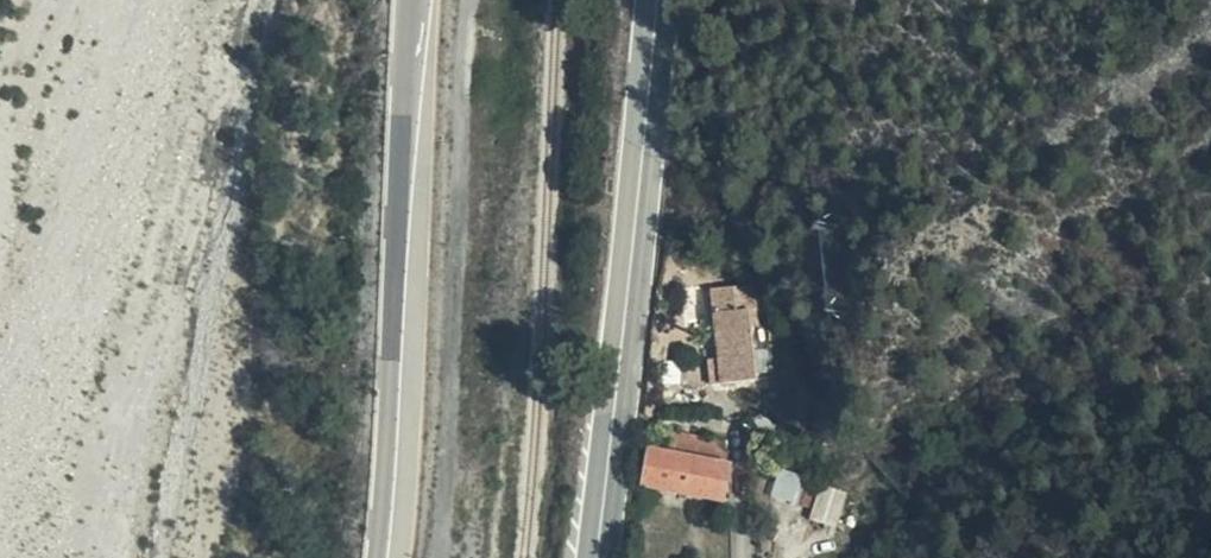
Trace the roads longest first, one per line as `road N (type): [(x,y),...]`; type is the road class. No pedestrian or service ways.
road 1 (primary): [(657,0),(598,557)]
road 2 (trunk): [(423,0),(385,557)]

